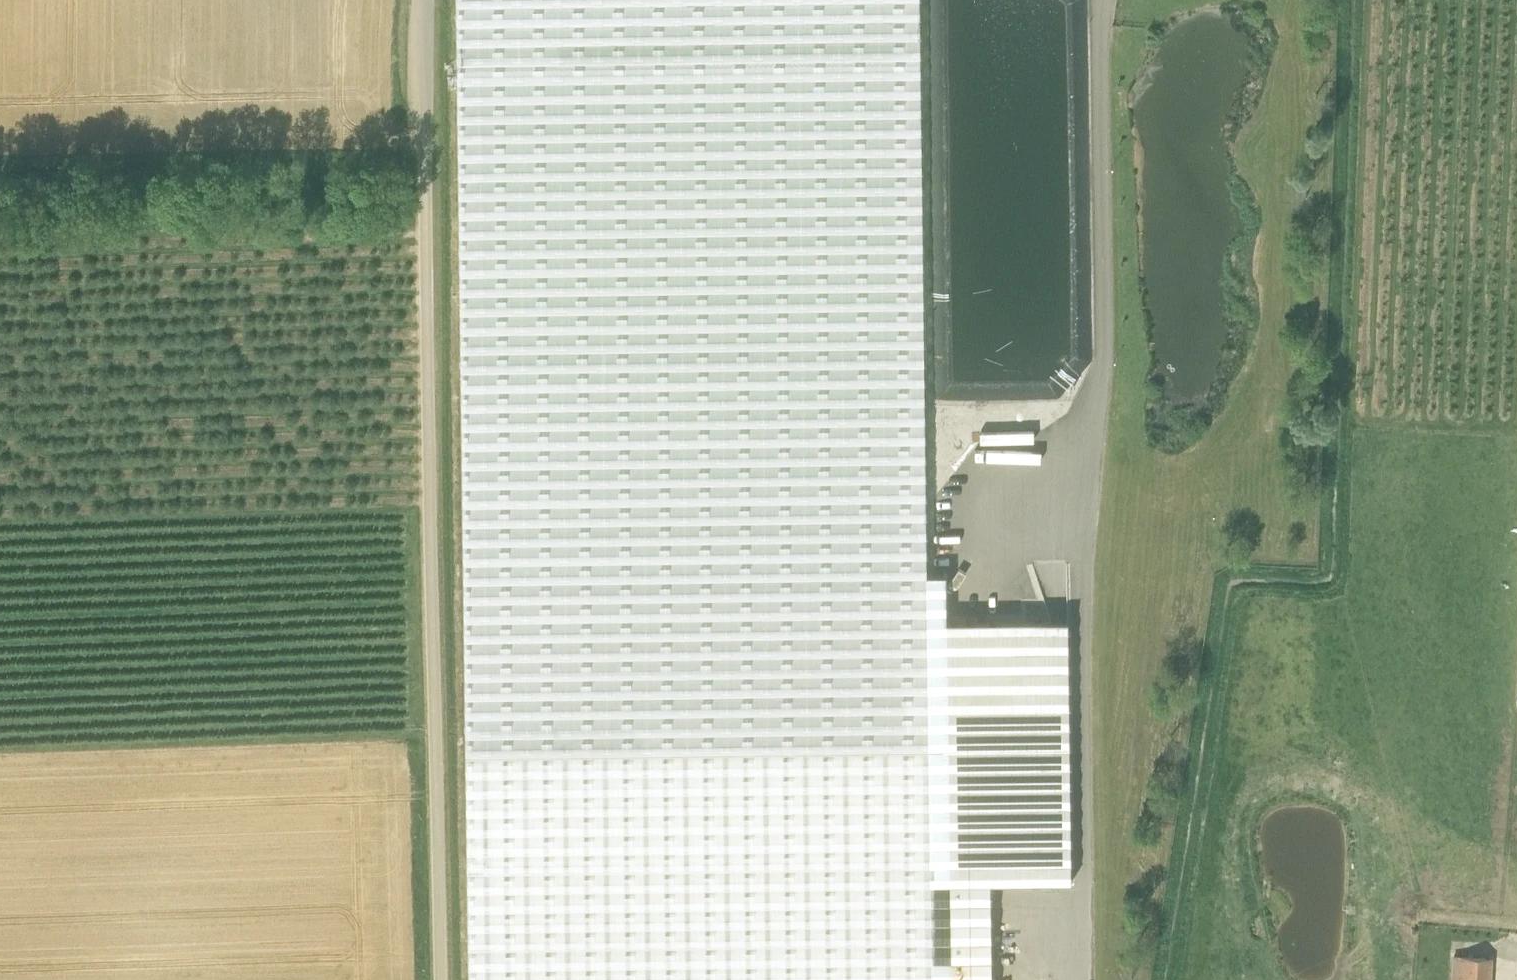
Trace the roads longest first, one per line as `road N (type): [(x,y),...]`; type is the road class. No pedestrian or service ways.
road 1 (track): [(1100,0),(1105,362),(1081,551),(1085,979)]
road 2 (unclassified): [(440,979),(425,0)]

